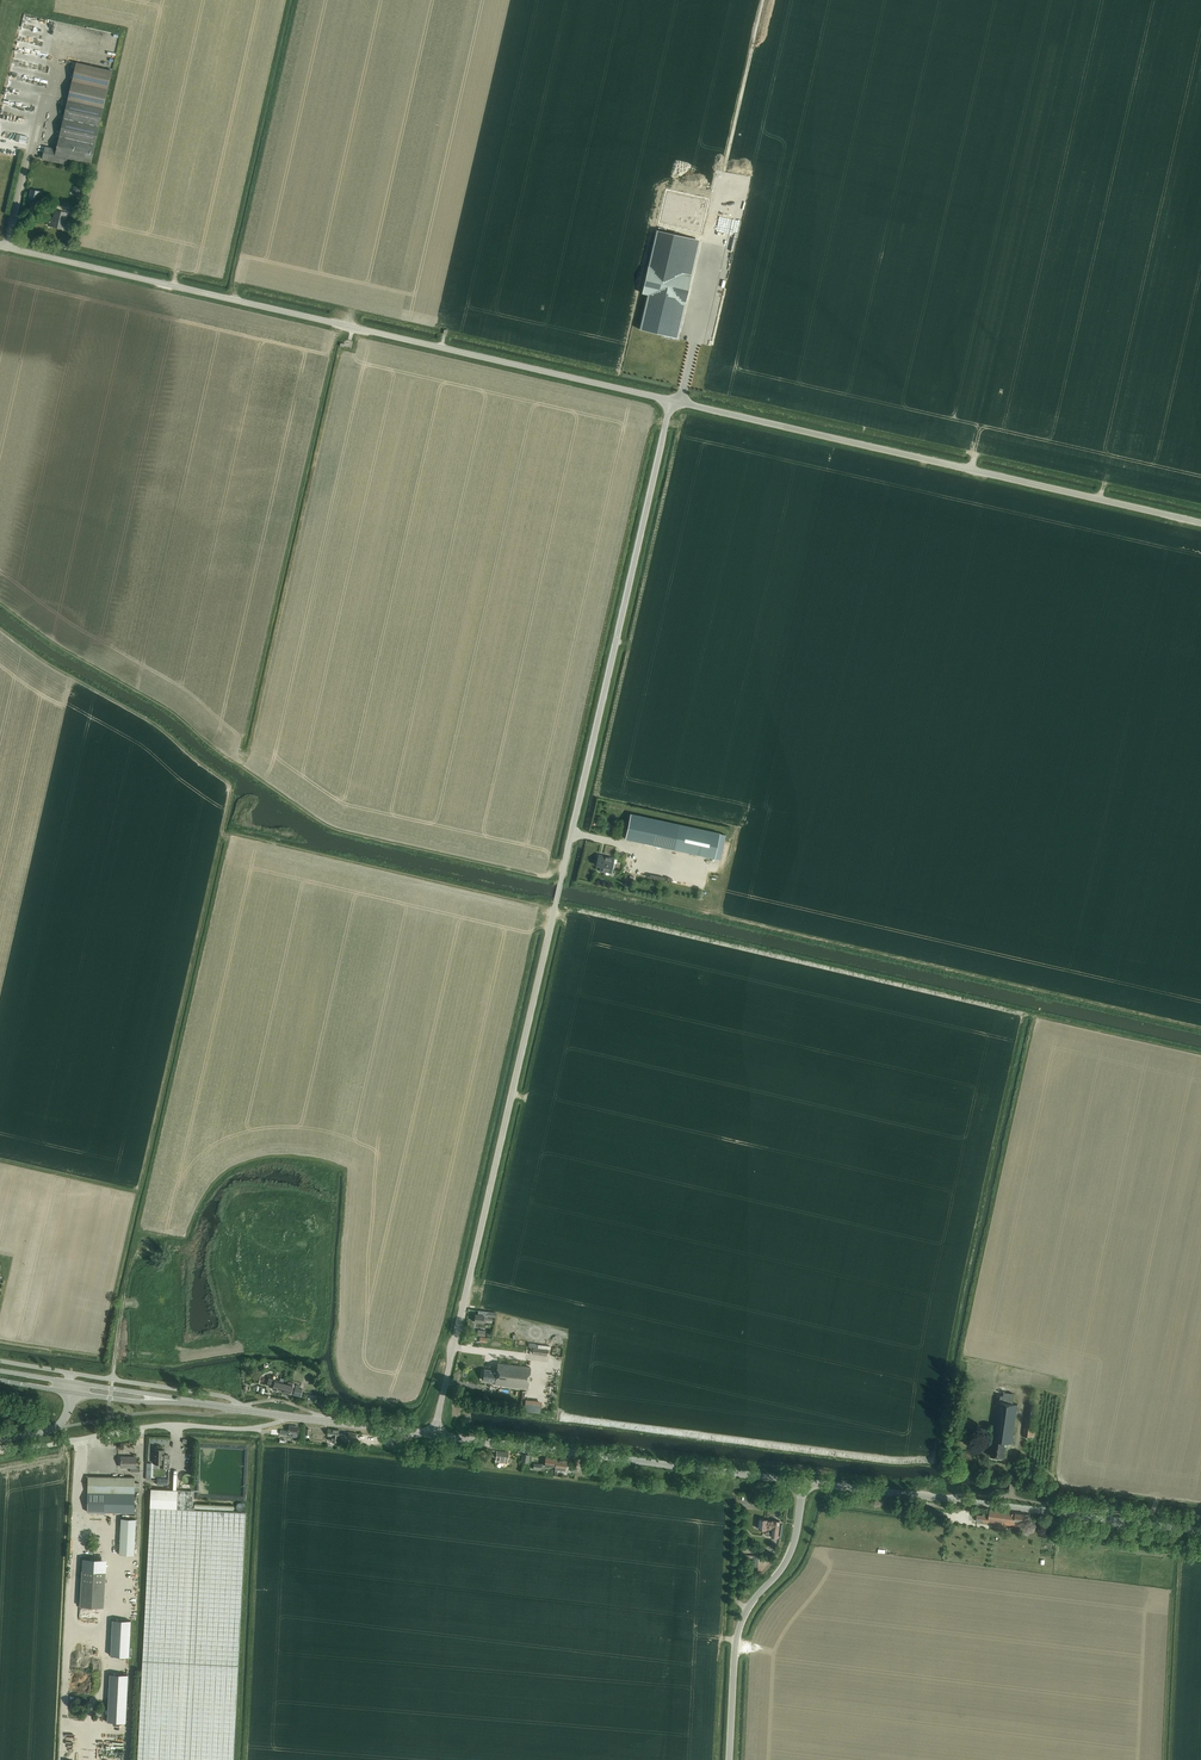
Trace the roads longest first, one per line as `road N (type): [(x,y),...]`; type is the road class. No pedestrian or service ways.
road 1 (track): [(1200,1055),(222,832),(233,785),(152,722),(0,628)]
road 2 (unclassified): [(434,1435),(671,401)]
road 3 (unclassified): [(671,401),(0,246)]
road 4 (track): [(0,602),(170,710),(331,827),(540,876),(565,867)]
road 5 (track): [(113,1380),(140,1220),(228,837),(238,825)]
road 6 (unclassified): [(1200,523),(671,401)]
road 7 (track): [(359,329),(354,352),(341,349),(245,768)]
road 8 (track): [(339,324),(237,763)]
road 9 (secondary): [(1200,1531),(803,1482)]
road 10 (track): [(138,1229),(186,1237),(215,1184),(259,1159),(346,1169),(338,1321)]
road 11 (secondary): [(803,1482),(434,1435)]
road 12 (track): [(262,1431),(246,1759)]
road 13 (unclassified): [(0,1448),(160,1426),(252,1428),(296,1417)]
road 14 (unclassified): [(729,1759),(739,1630),(790,1554),(803,1482)]
road 15 (track): [(1197,1557),(1180,1555),(1171,1759)]
road 16 (track): [(714,215),(763,0)]
road 17 (track): [(123,1302),(142,1305),(179,1350),(281,1341)]
road 18 (secondary): [(434,1435),(296,1417)]
road 19 (track): [(715,1759),(722,1628)]
road 20 (track): [(736,1645),(749,1647),(743,1759)]

